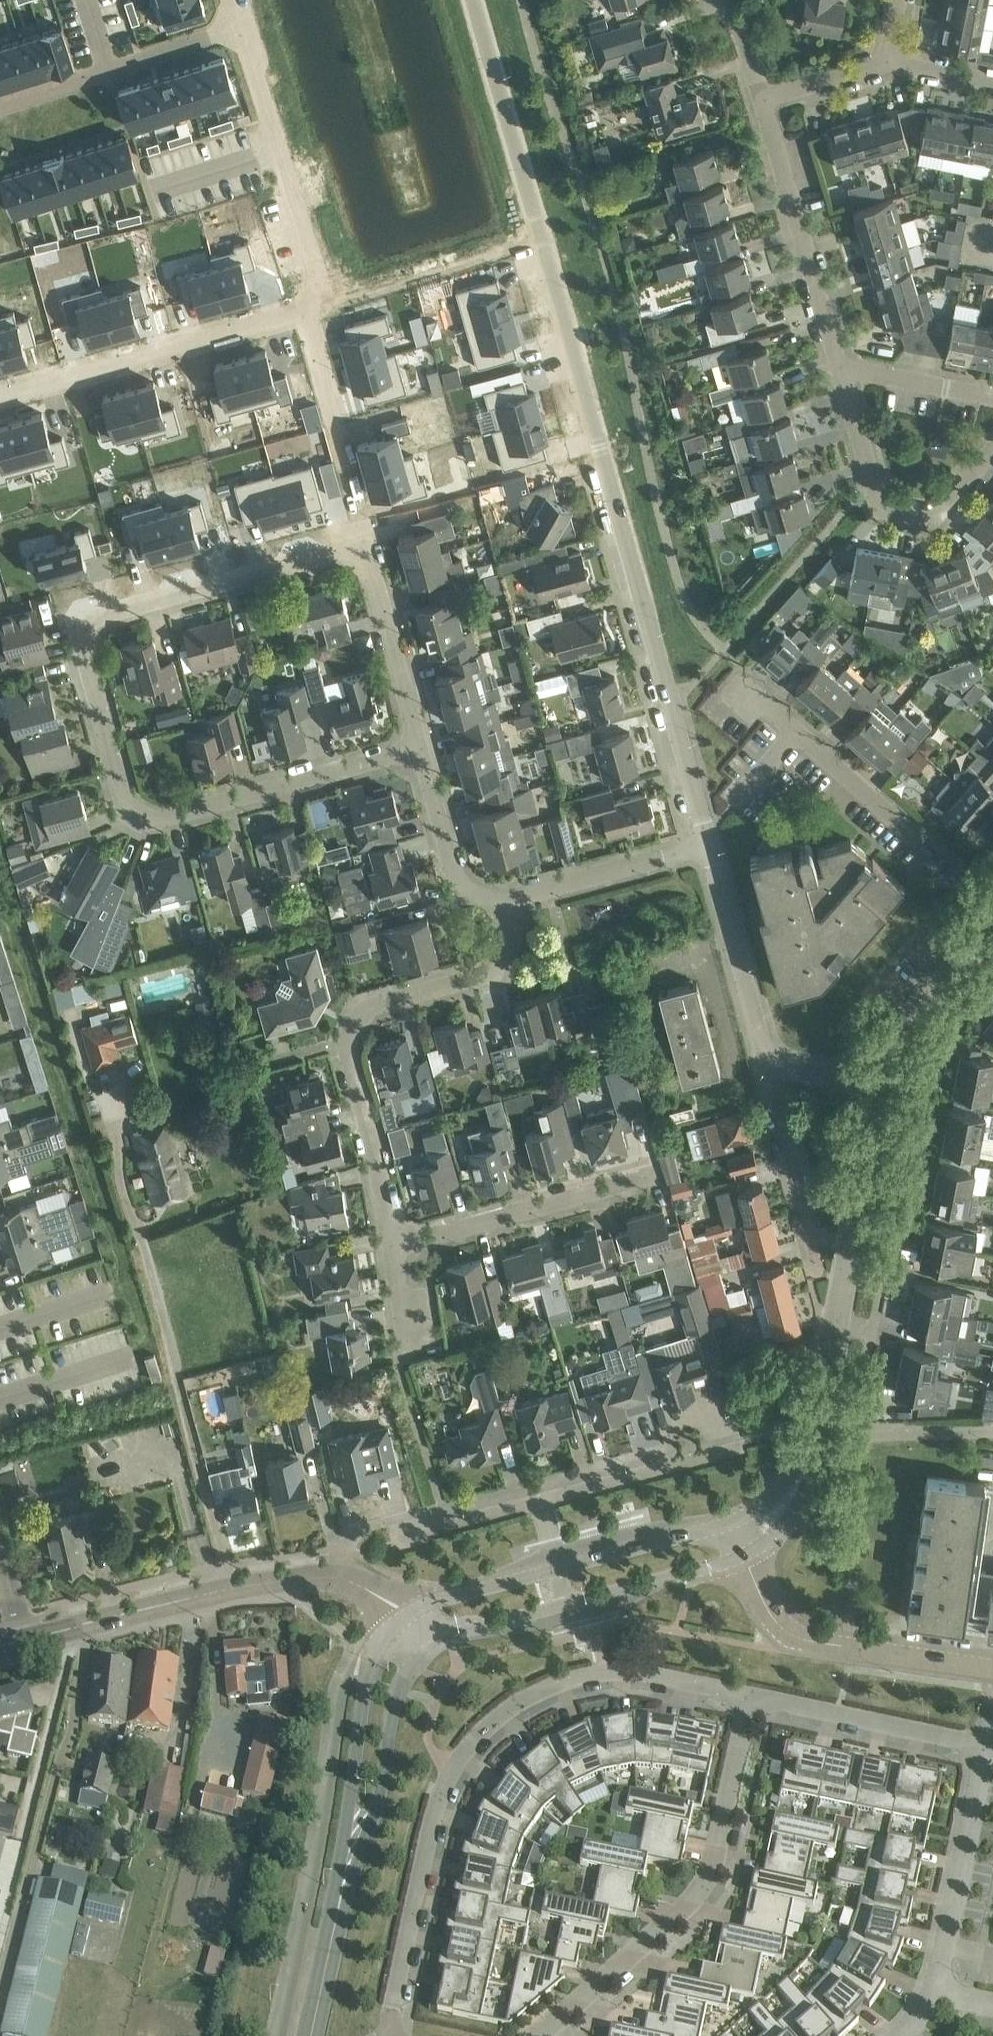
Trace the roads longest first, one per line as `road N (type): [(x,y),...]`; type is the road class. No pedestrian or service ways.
road 1 (unclassified): [(709,846),(473,0)]
road 2 (residential): [(150,822),(125,807),(79,640),(88,619),(362,549),(420,748)]
road 3 (residential): [(750,1696),(605,1672),(563,1683),(487,1730),(450,1780),(428,1838),(388,2035)]
road 4 (residential): [(397,1238),(349,1039),(375,1006),(494,968),(513,901)]
road 5 (residential): [(548,2035),(711,1881),(750,1696)]
road 6 (residential): [(992,905),(735,682)]
road 7 (tertiary): [(390,1631),(373,1659),(329,1949)]
road 8 (tertiary): [(31,1638),(262,1585),(341,1581)]
road 9 (residential): [(0,395),(300,305)]
road 10 (residential): [(985,1748),(934,1996),(894,2035)]
road 11 (tertiary): [(329,1949),(347,1916),(414,1657)]
road 12 (tertiary): [(740,1554),(770,1613),(800,1636),(992,1670)]
road 13 (residential): [(841,371),(761,98)]
road 14 (residential): [(420,748),(150,822)]
road 15 (residential): [(992,450),(938,512),(888,511),(841,371)]
road 16 (residential): [(397,1238),(424,1239),(655,1175)]
road 17 (residential): [(0,105),(240,29)]
road 18 (residential): [(985,1748),(750,1696)]
road 19 (unclassified): [(787,1065),(768,1054),(758,1030),(709,846)]
road 20 (residential): [(540,1502),(747,1443)]
road 21 (tertiary): [(882,1087),(904,1009),(992,910)]
road 22 (residential): [(513,901),(709,846)]
road 23 (residential): [(513,901),(488,902),(451,866),(420,748)]
road 24 (tertiary): [(815,1433),(850,1242)]
road 25 (residential): [(300,305),(324,298),(278,150)]
road 26 (tertiary): [(568,1603),(740,1554)]
road 27 (residential): [(992,1433),(815,1433)]
road 28 (residential): [(812,1236),(777,1103),(787,1065)]
road 29 (tertiary): [(726,1528),(557,1569)]
road 30 (tertiary): [(850,1242),(882,1087)]
road 31 (residential): [(992,396),(841,371)]
road 32 (residential): [(396,1544),(540,1502)]
road 33 (tertiary): [(557,1569),(416,1611)]
road 34 (tertiary): [(436,1642),(568,1603)]
road 35 (residential): [(761,98),(886,64)]
road 36 (residential): [(240,29),(278,150)]
road 37 (residential): [(300,305),(334,423)]
road 38 (residential): [(413,1357),(397,1238)]

